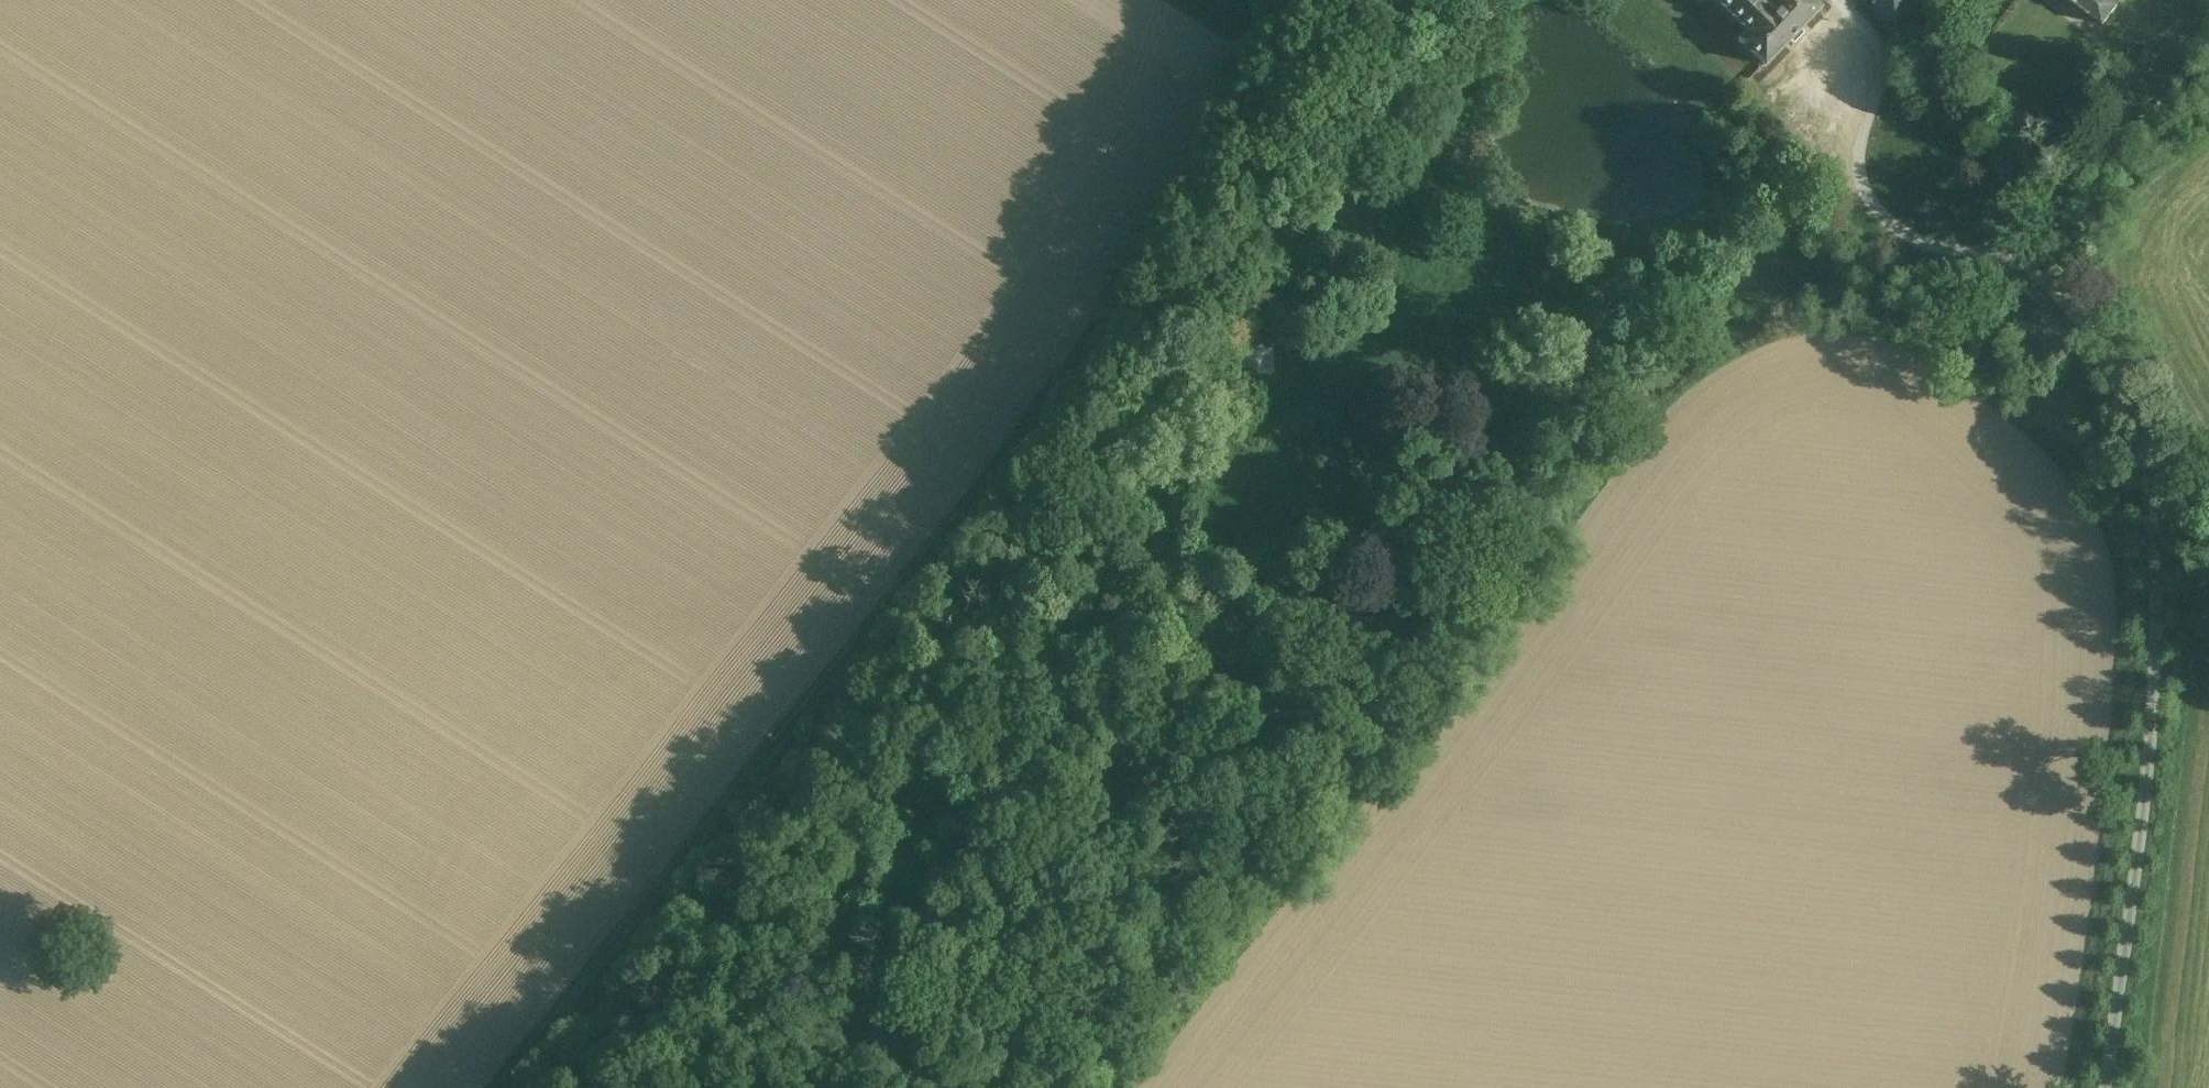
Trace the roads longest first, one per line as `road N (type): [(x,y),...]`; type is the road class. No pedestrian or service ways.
road 1 (unclassified): [(2115,1087),(2162,838),(2160,496),(2116,382),(2052,278),(2017,255),(1938,236),(1875,207),(1851,172),(1846,142),(1874,54),(1863,25),(1839,0)]

